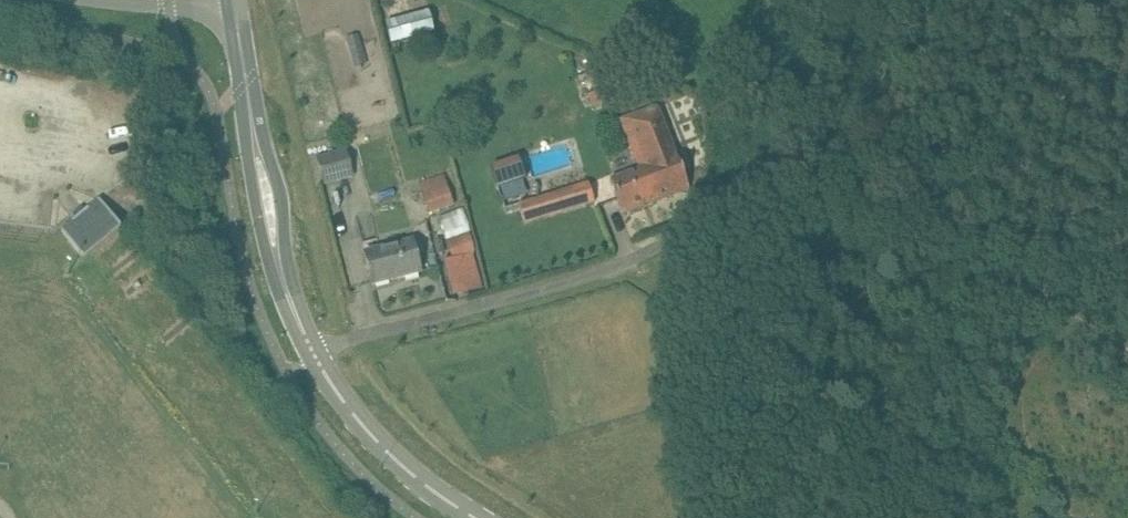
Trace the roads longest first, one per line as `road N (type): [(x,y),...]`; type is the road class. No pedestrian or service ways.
road 1 (tertiary): [(478,517),(446,499),(361,419),(289,294)]
road 2 (tertiary): [(250,108),(256,196),(276,275),(289,294)]
road 3 (tertiary): [(289,294),(282,193),(250,108)]

